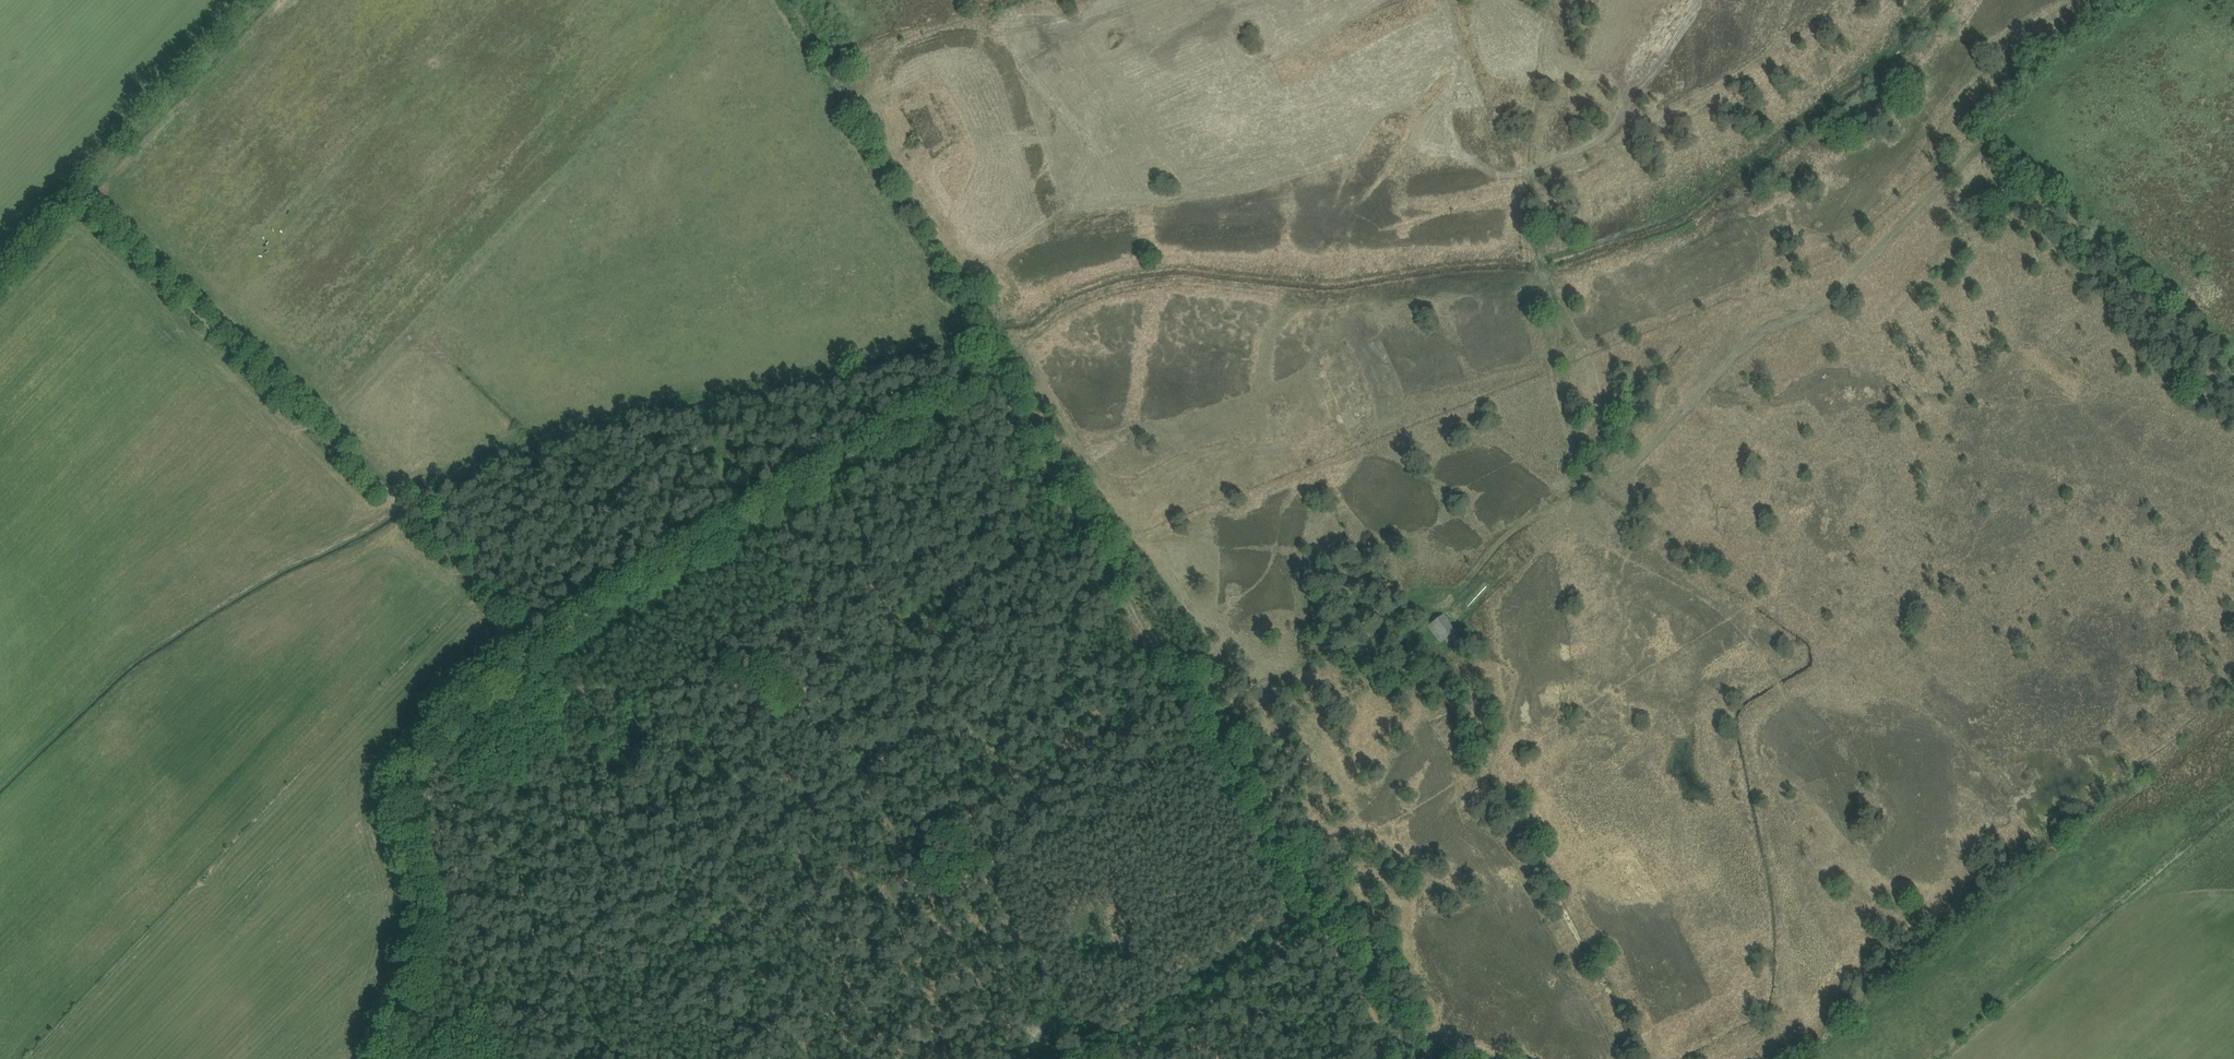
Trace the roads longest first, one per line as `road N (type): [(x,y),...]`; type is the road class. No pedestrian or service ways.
road 1 (track): [(1391,1058),(1392,1042),(992,370),(810,487),(466,680),(394,795),(420,913),(390,1058)]
road 2 (track): [(1316,918),(1109,1053),(1113,1058)]

